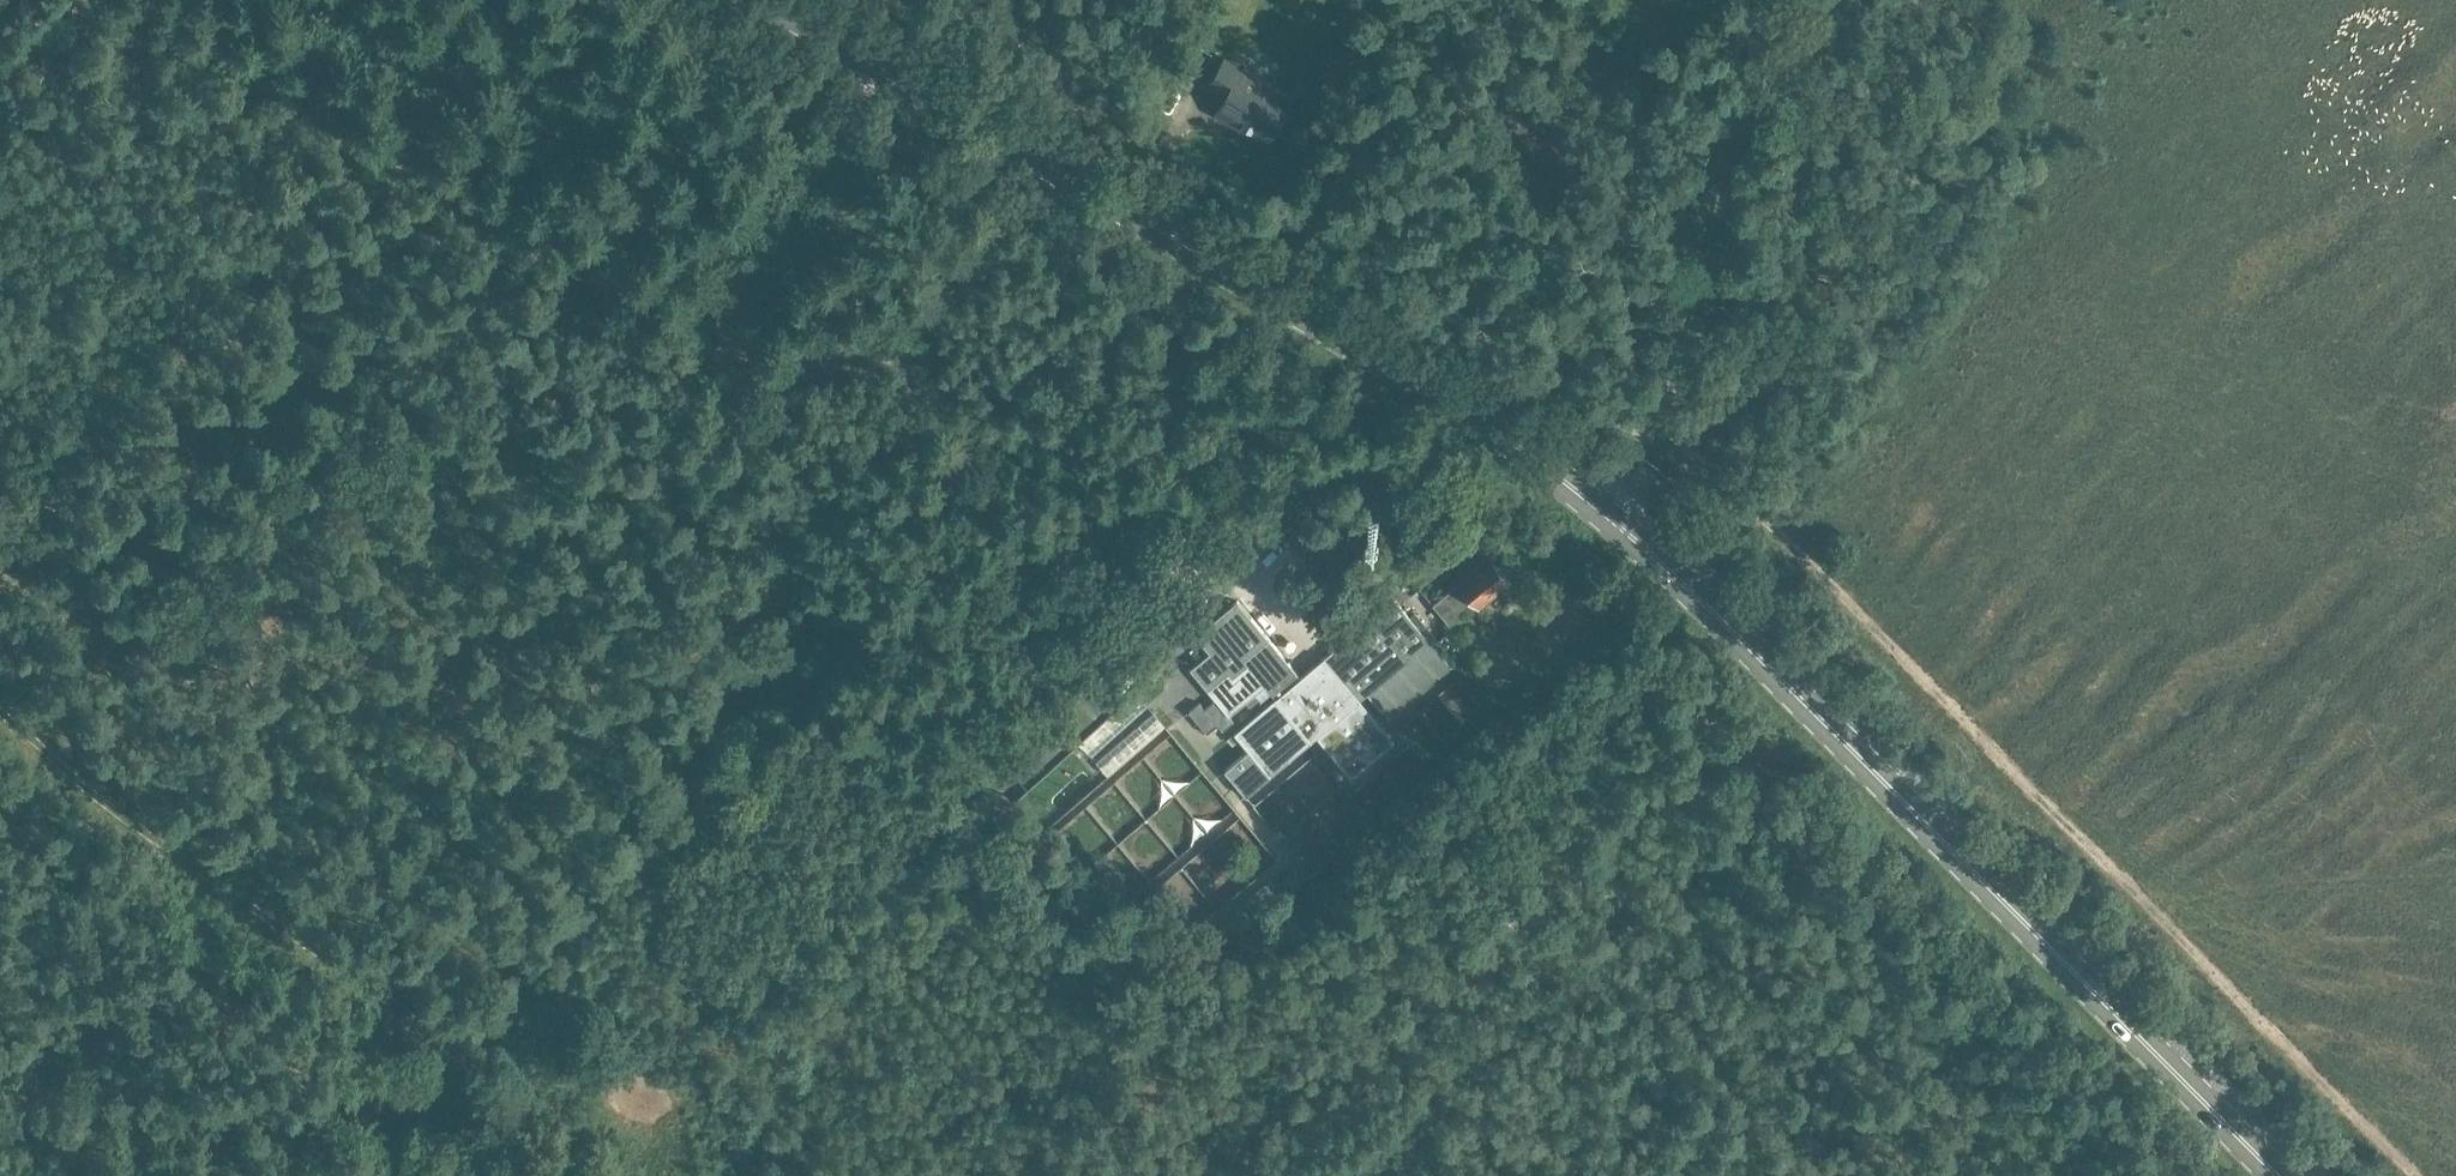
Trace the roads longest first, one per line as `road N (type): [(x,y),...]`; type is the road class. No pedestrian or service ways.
road 1 (primary): [(2280,1175),(1811,708),(1615,521),(1542,464),(770,0)]
road 2 (track): [(1663,428),(2417,1175)]
road 3 (track): [(1770,0),(1663,428)]
road 4 (track): [(701,339),(863,55)]
road 5 (track): [(462,1175),(410,1059),(443,1021)]

